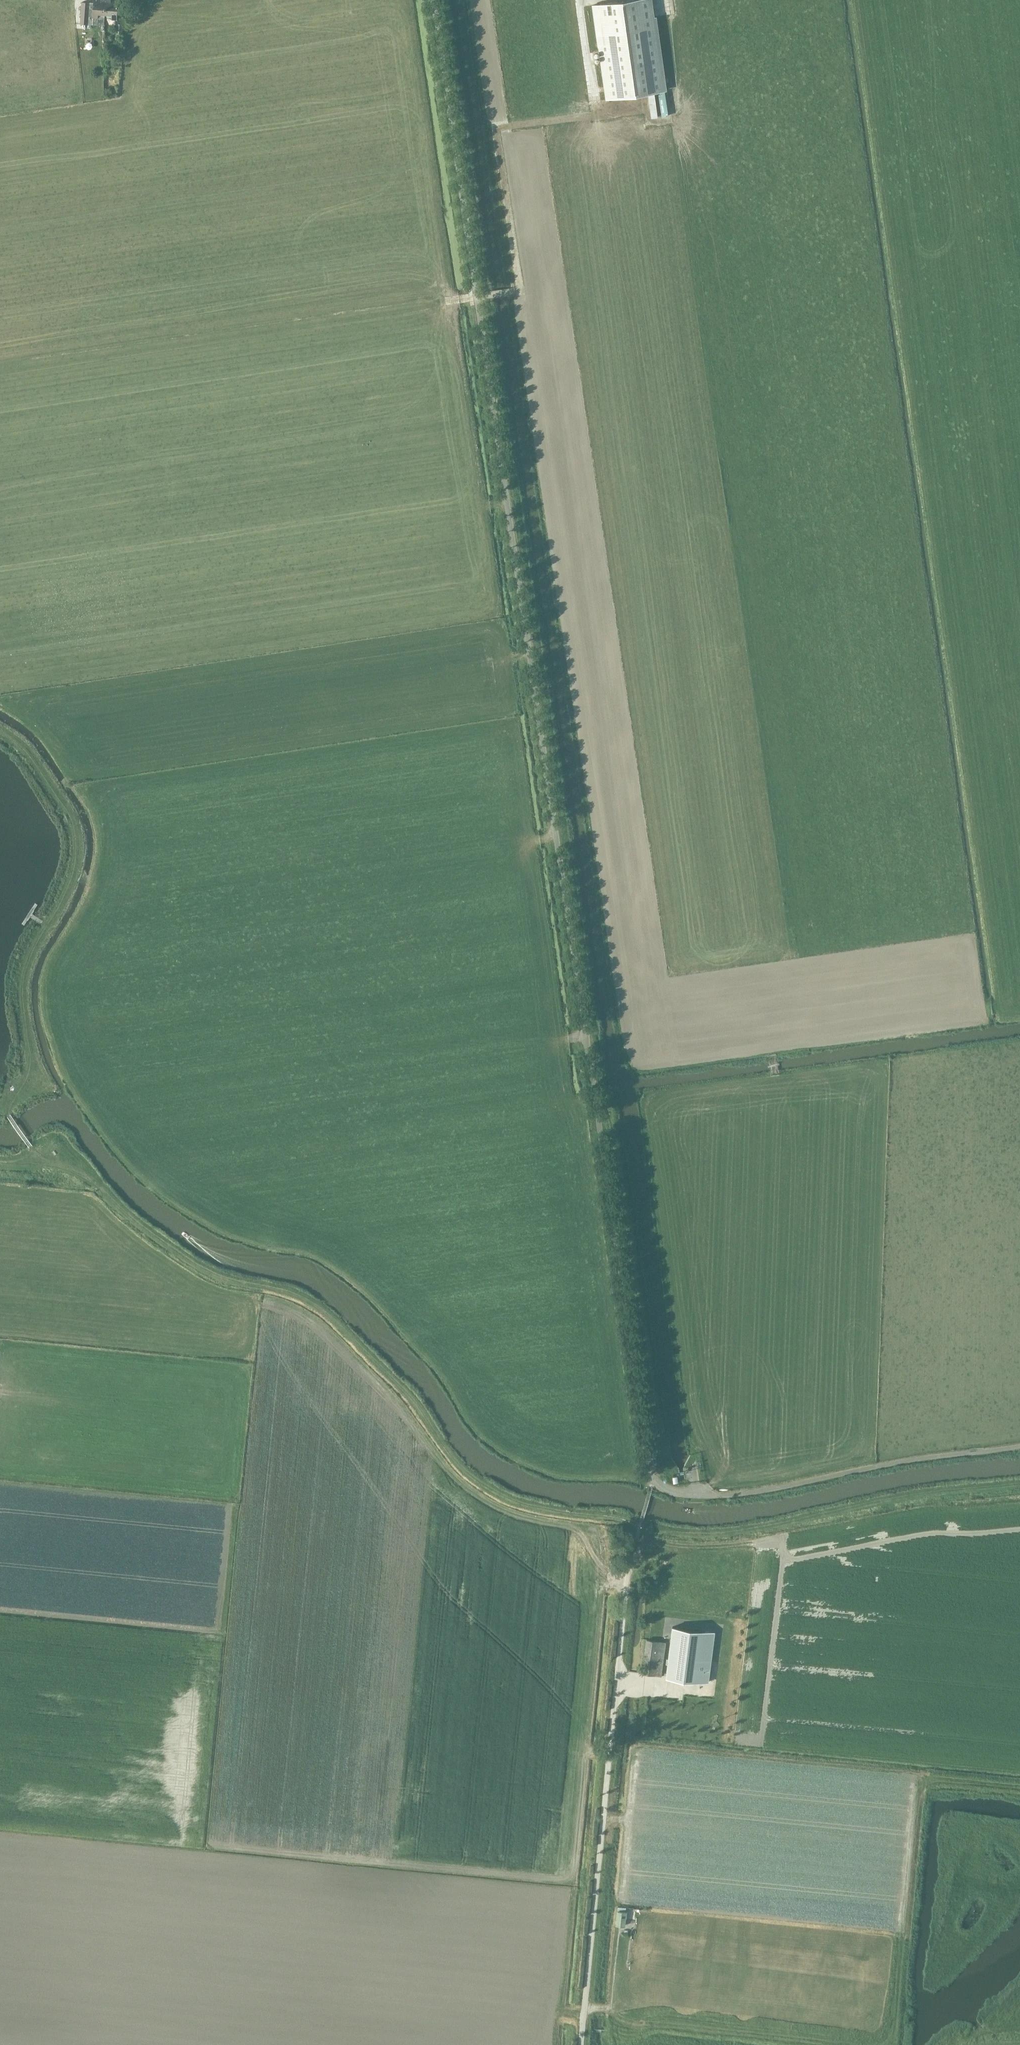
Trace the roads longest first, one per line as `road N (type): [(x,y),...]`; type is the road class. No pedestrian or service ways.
road 1 (unclassified): [(651,1488),(433,0)]
road 2 (unclassified): [(581,2044),(640,1525)]
road 3 (track): [(921,1396),(879,1453),(721,1482),(702,1495)]

